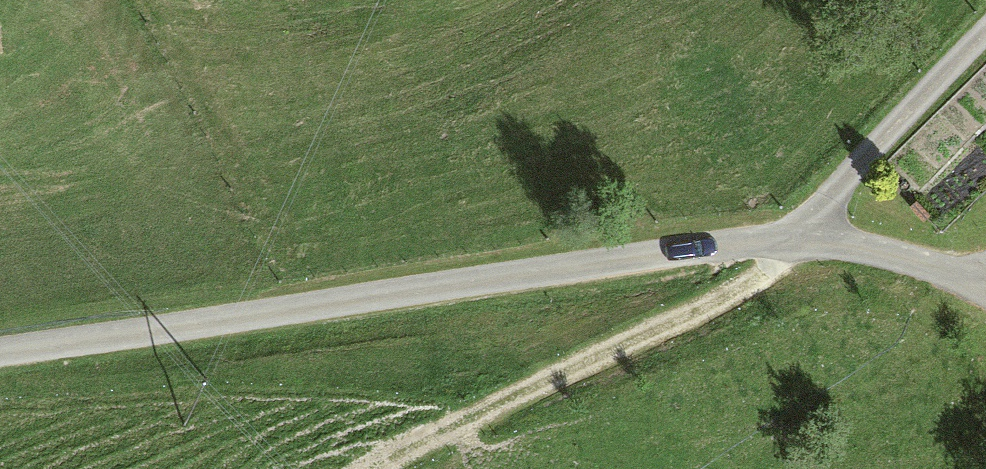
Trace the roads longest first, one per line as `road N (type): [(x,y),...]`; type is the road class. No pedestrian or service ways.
road 1 (track): [(0,358),(797,239),(853,244),(985,288)]
road 2 (track): [(379,468),(770,270),(797,239)]

